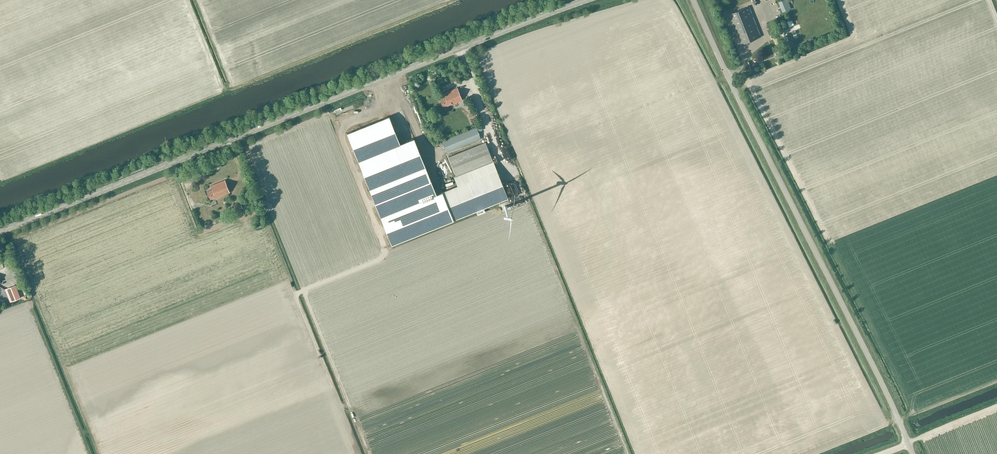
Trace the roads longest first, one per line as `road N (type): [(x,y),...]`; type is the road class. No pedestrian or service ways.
road 1 (tertiary): [(584,0),(0,231)]
road 2 (unclassified): [(912,453),(693,0)]

